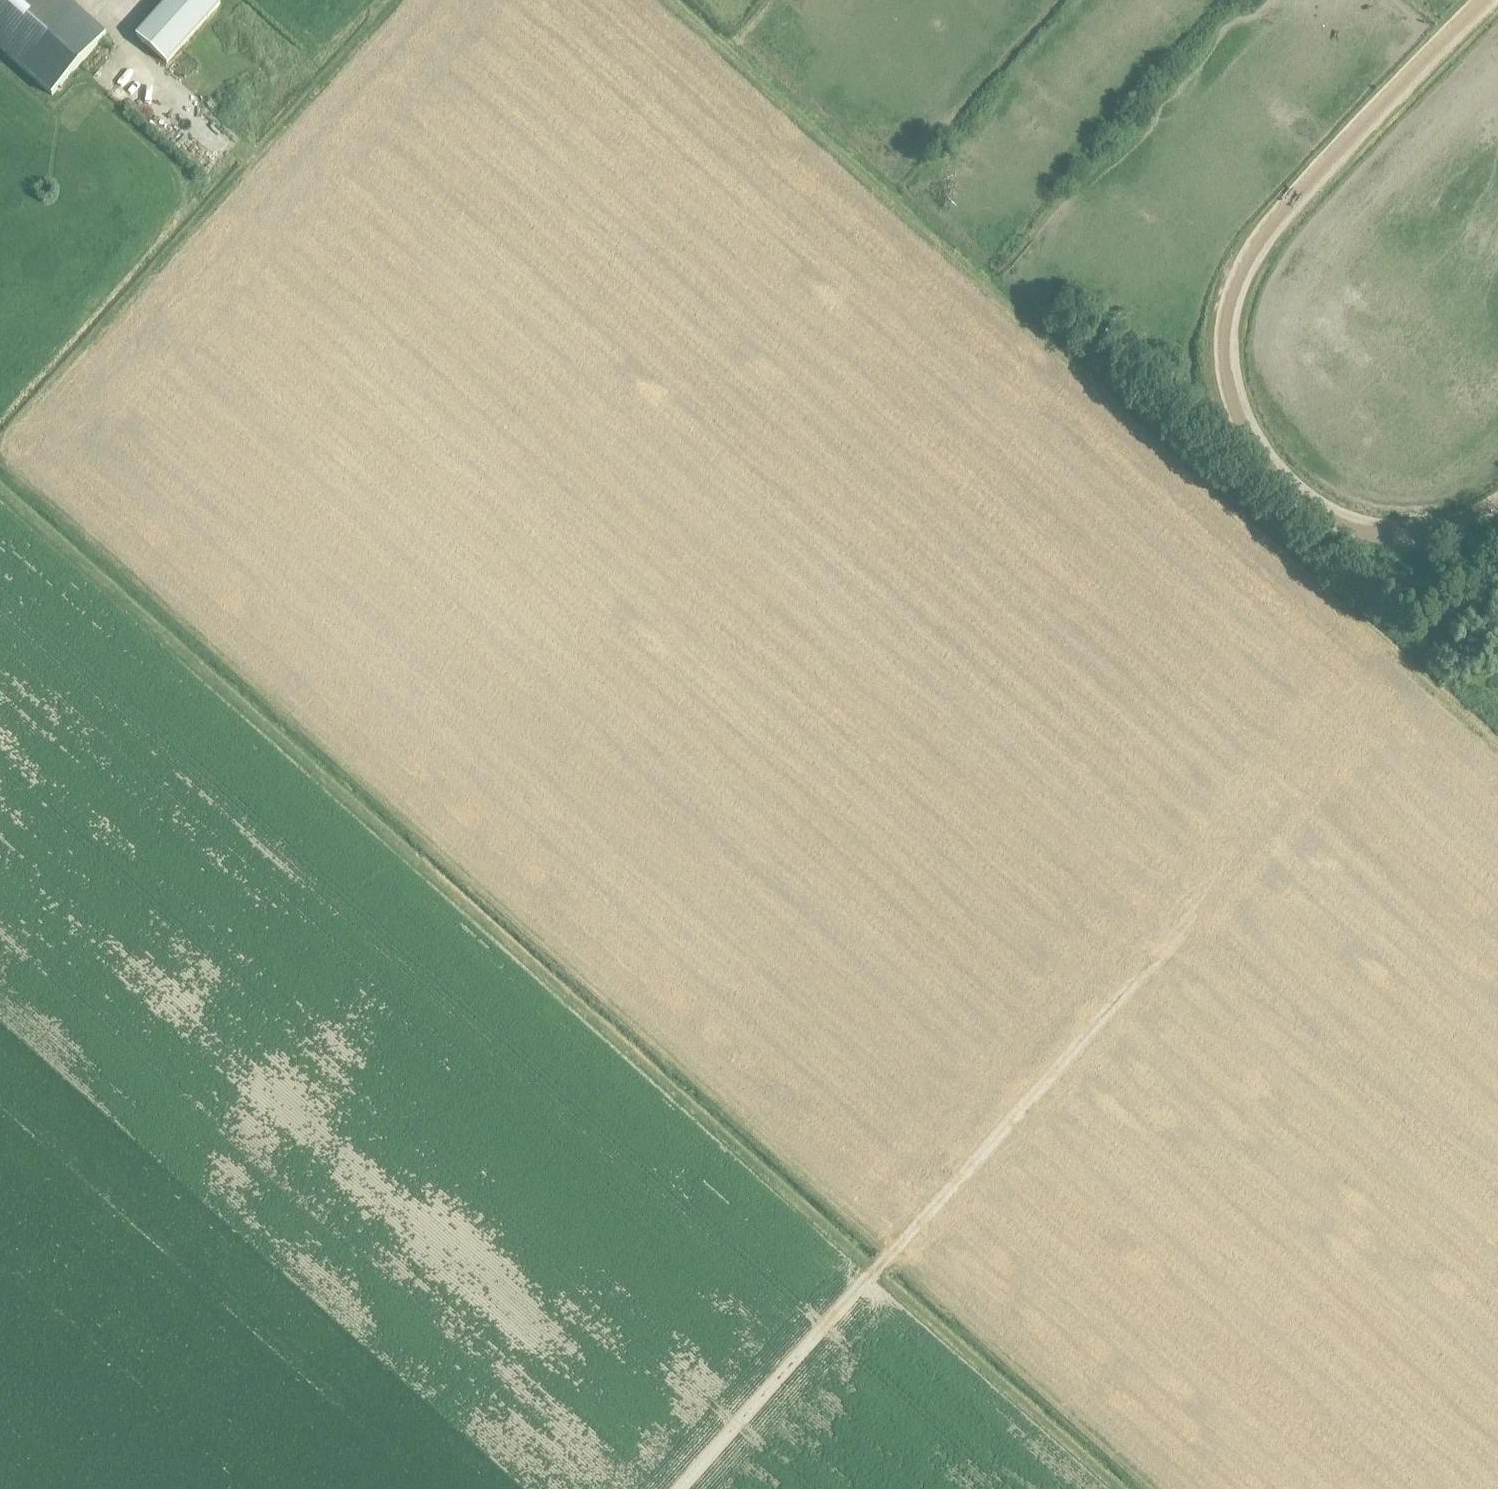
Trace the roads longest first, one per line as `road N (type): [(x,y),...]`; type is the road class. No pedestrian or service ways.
road 1 (track): [(88,0),(120,30),(127,58),(200,127)]

